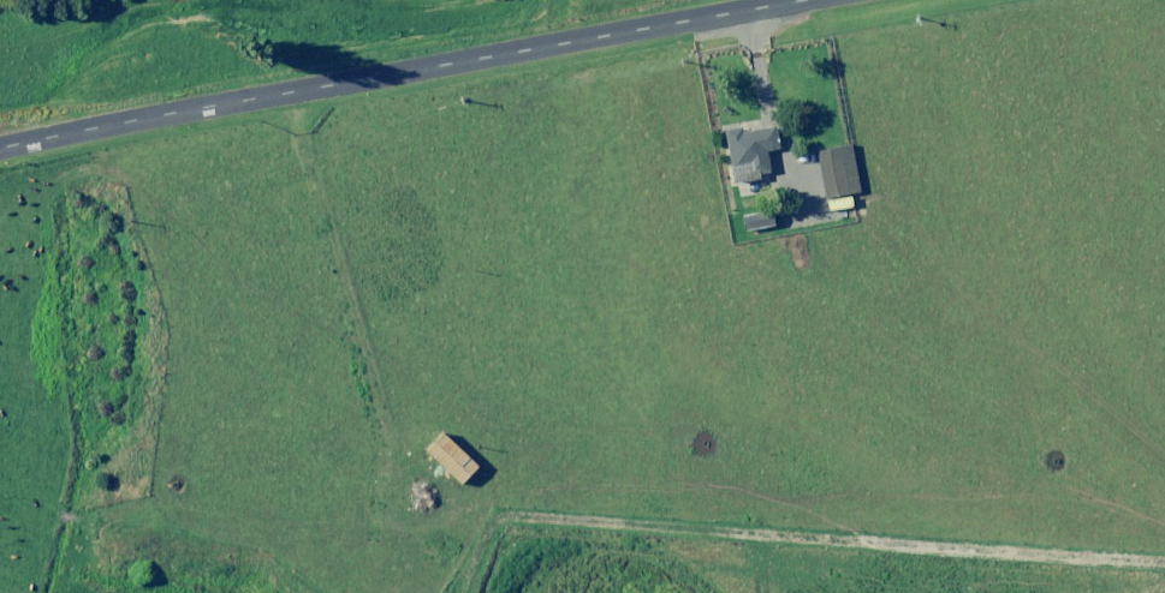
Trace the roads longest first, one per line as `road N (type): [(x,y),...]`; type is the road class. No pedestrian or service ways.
road 1 (unclassified): [(0,150),(808,0)]
road 2 (track): [(450,592),(519,512),(1164,559)]

